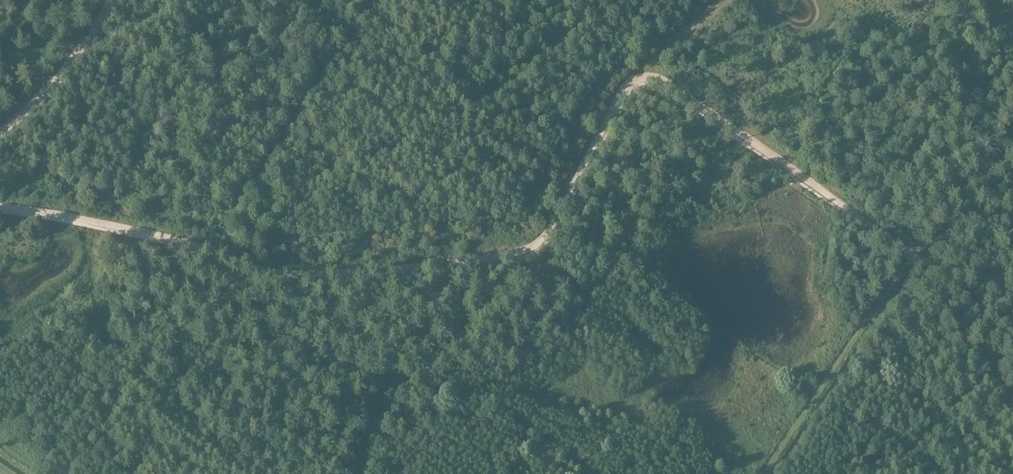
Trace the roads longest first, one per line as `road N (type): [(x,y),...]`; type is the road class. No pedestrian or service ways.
road 1 (track): [(0,205),(158,234),(275,272),(412,267),(514,253),(533,246),(554,219),(621,90),(648,77),(678,89),(933,265),(967,275),(1012,274)]
road 2 (track): [(525,250),(481,314),(395,396),(368,473)]
road 3 (track): [(914,252),(764,473)]
road 4 (track): [(0,131),(63,71),(114,0)]

